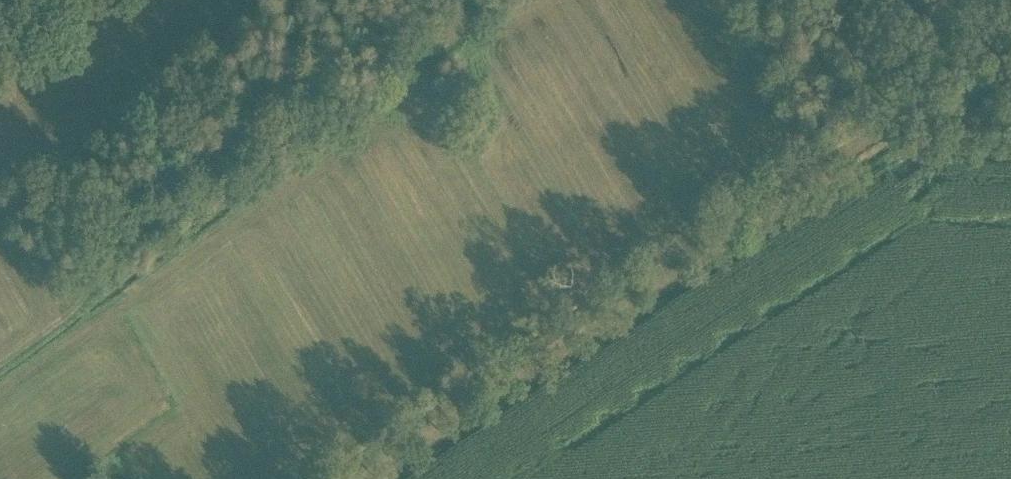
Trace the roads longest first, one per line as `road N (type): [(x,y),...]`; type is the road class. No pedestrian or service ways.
road 1 (track): [(1010,135),(933,134),(898,124),(836,161)]

